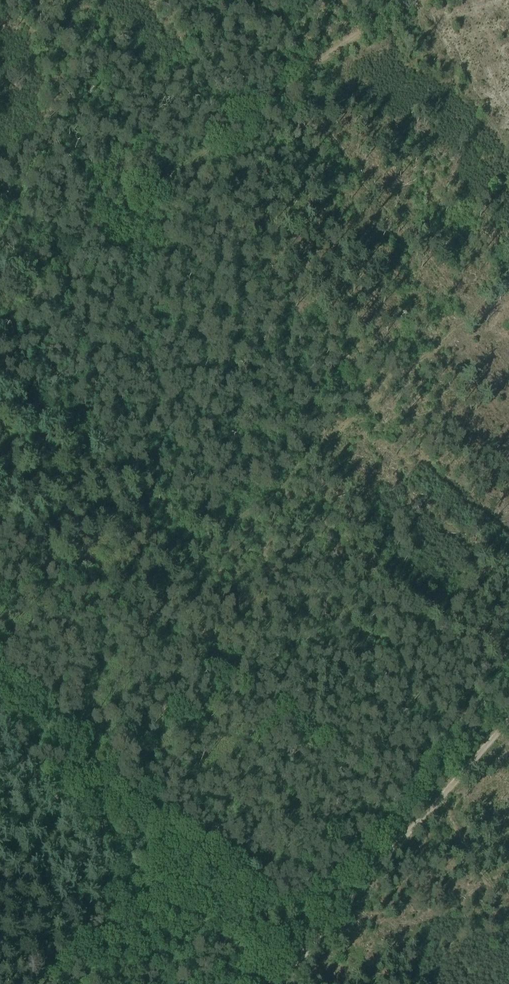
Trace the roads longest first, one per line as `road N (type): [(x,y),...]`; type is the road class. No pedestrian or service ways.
road 1 (track): [(508,716),(269,983)]

